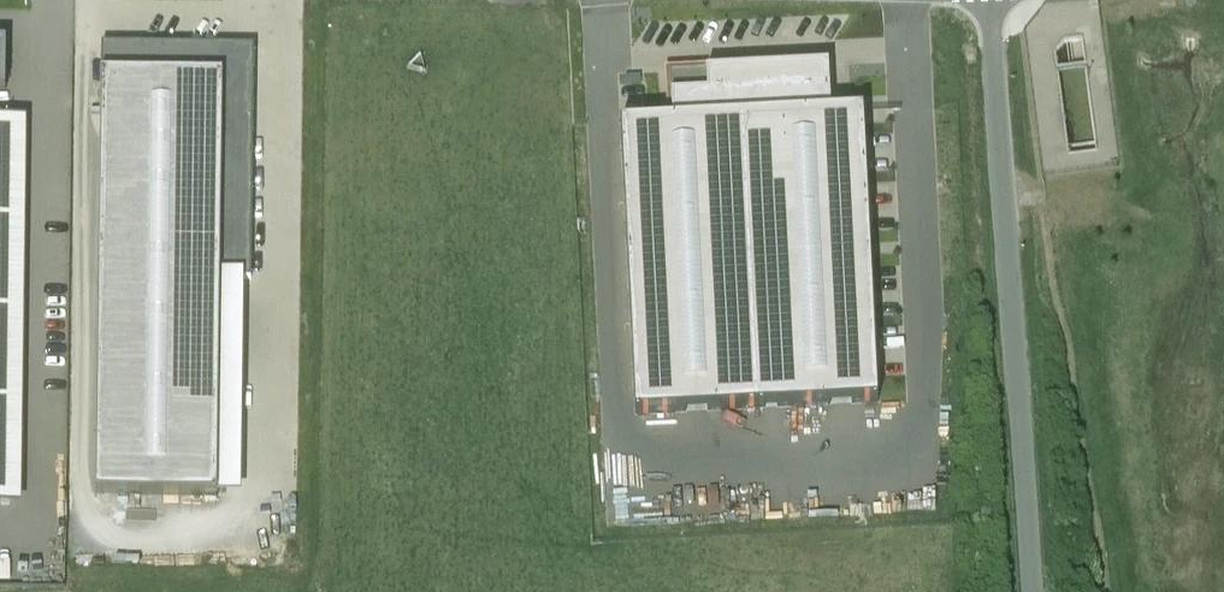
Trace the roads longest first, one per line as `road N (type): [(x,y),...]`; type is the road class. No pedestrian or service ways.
road 1 (unclassified): [(995,0),(1030,591)]

